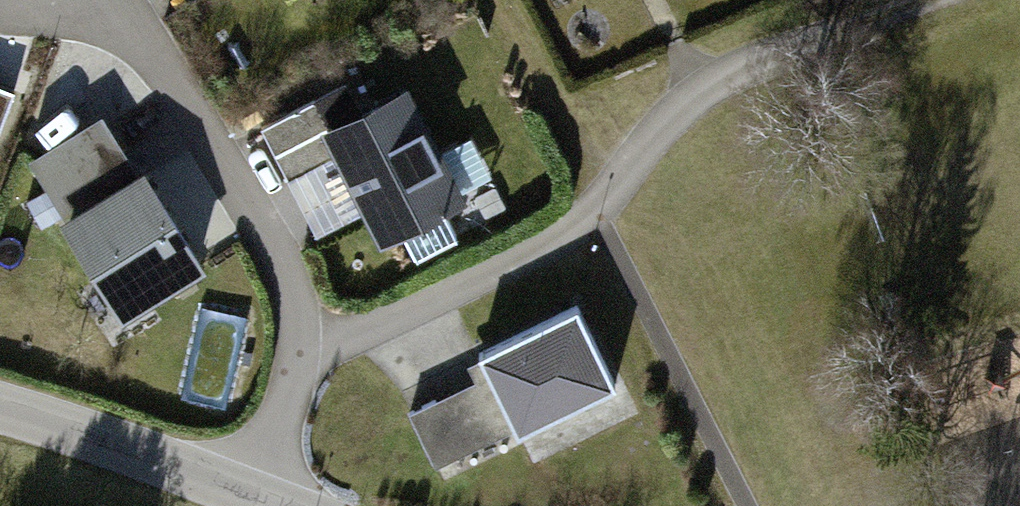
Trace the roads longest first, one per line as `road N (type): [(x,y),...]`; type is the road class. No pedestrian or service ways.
road 1 (track): [(597,207),(696,86),(932,0)]
road 2 (residential): [(297,338),(293,292),(276,250),(181,93),(107,0)]
road 3 (residential): [(297,338),(336,340),(369,328),(553,242),(597,207)]
road 4 (residential): [(0,408),(256,497)]
road 5 (track): [(597,207),(587,167),(499,0)]
road 6 (residential): [(256,497),(295,372),(297,338)]

